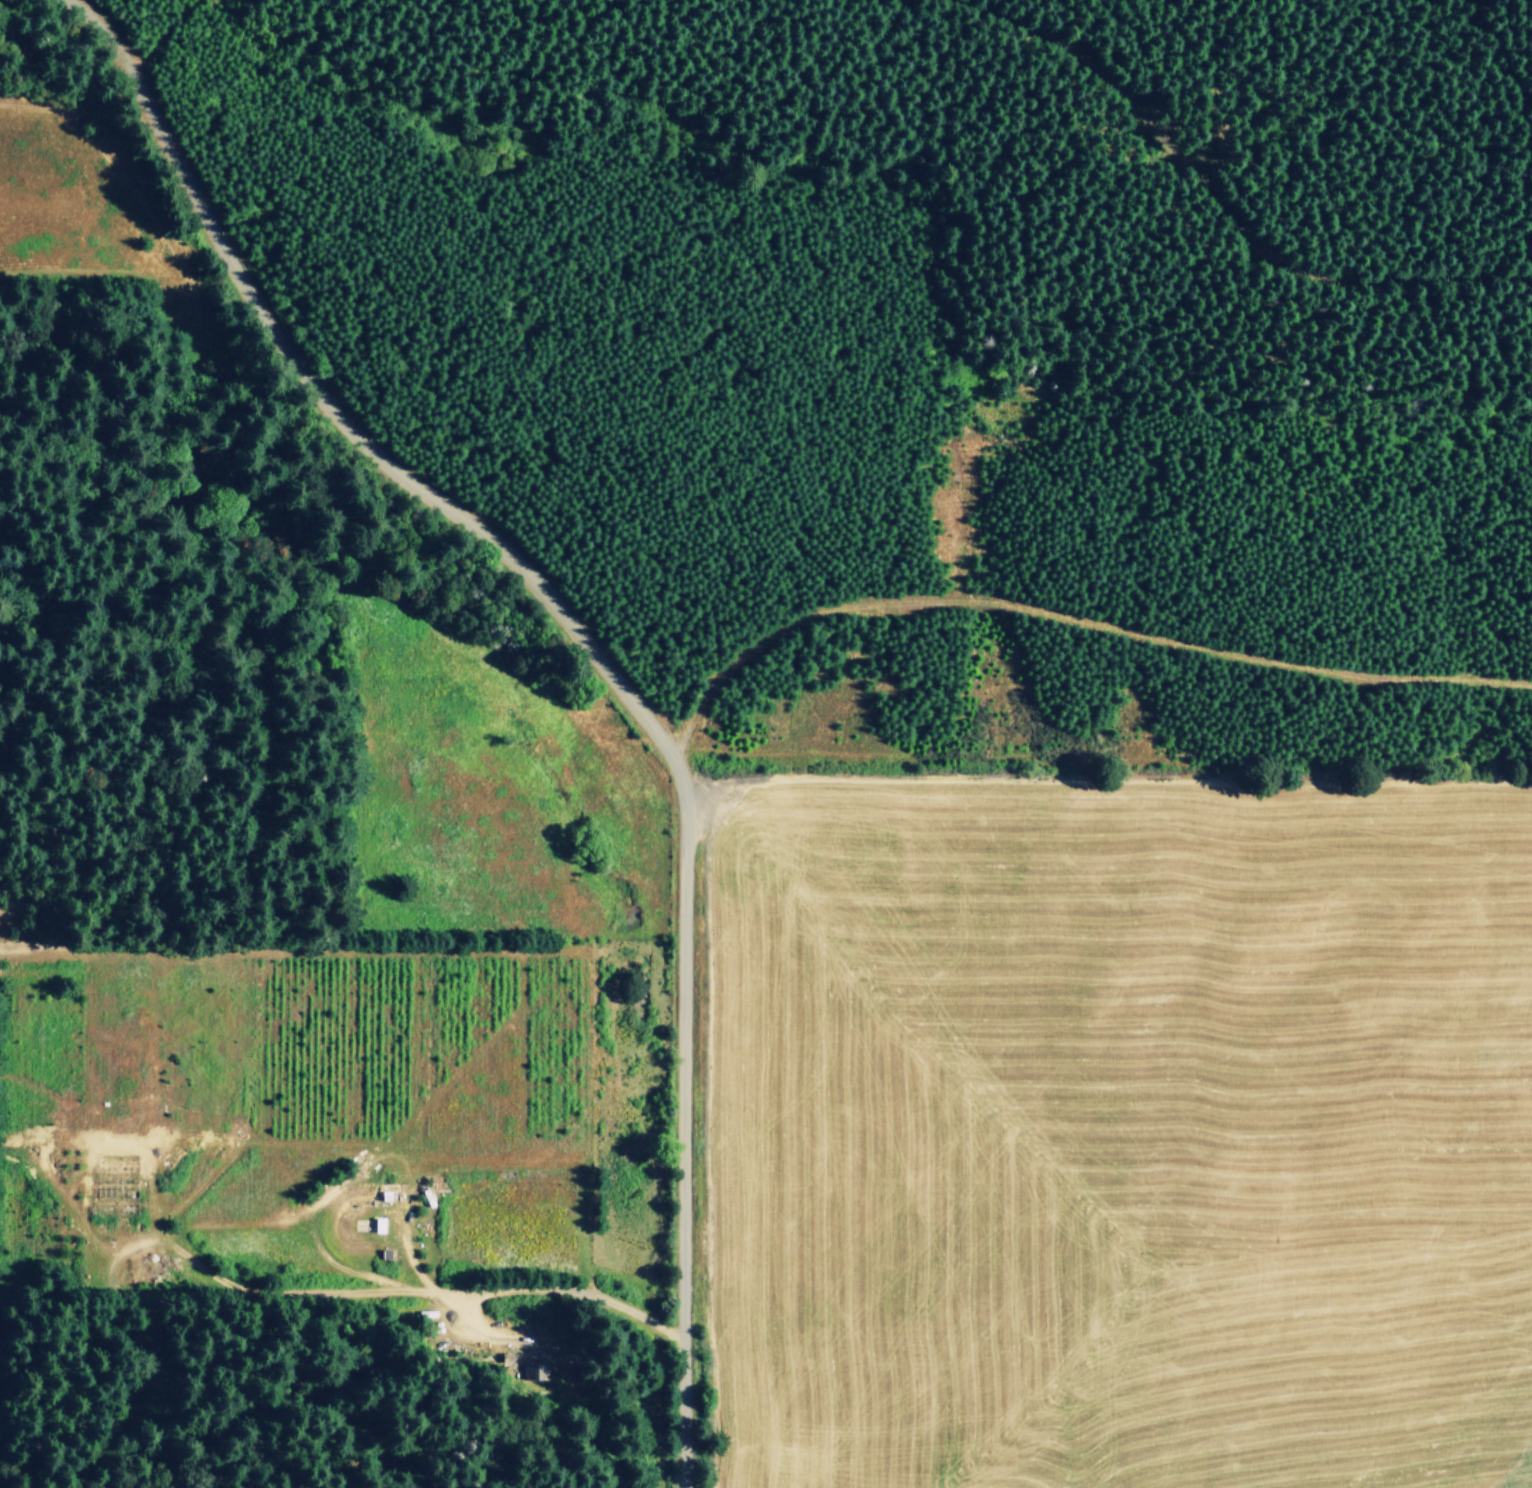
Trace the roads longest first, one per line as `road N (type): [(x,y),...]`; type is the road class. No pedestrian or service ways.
road 1 (residential): [(77,0),(137,82),(275,338),(381,456),(487,536),(552,600),(641,719),(684,817),(682,1487)]

